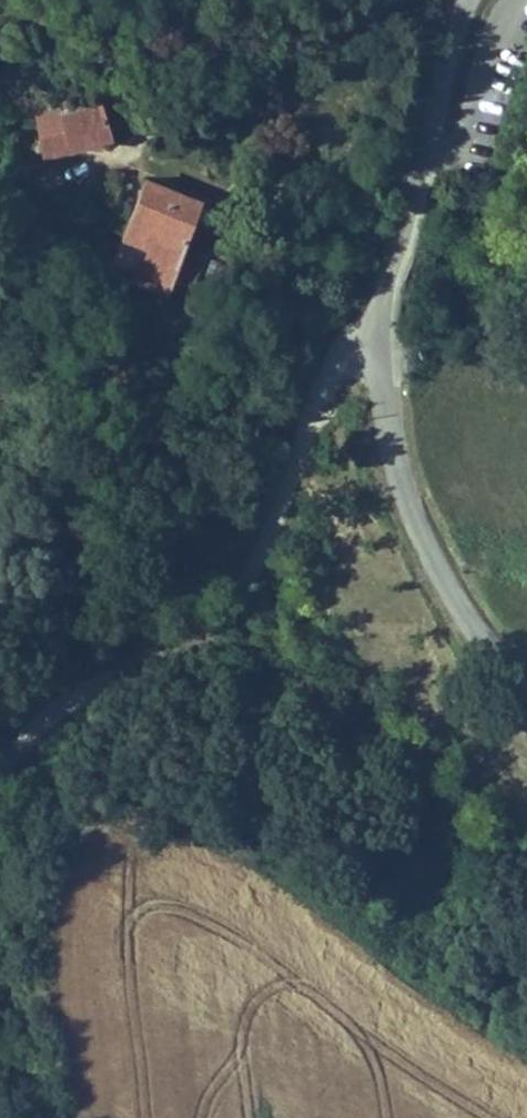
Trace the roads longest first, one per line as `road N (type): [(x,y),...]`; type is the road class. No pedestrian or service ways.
road 1 (tertiary): [(467,0),(386,290),(379,393),(429,555),(478,635),(526,691)]
road 2 (track): [(0,773),(39,727),(82,694),(218,630),(248,599),(332,371),(378,347)]

